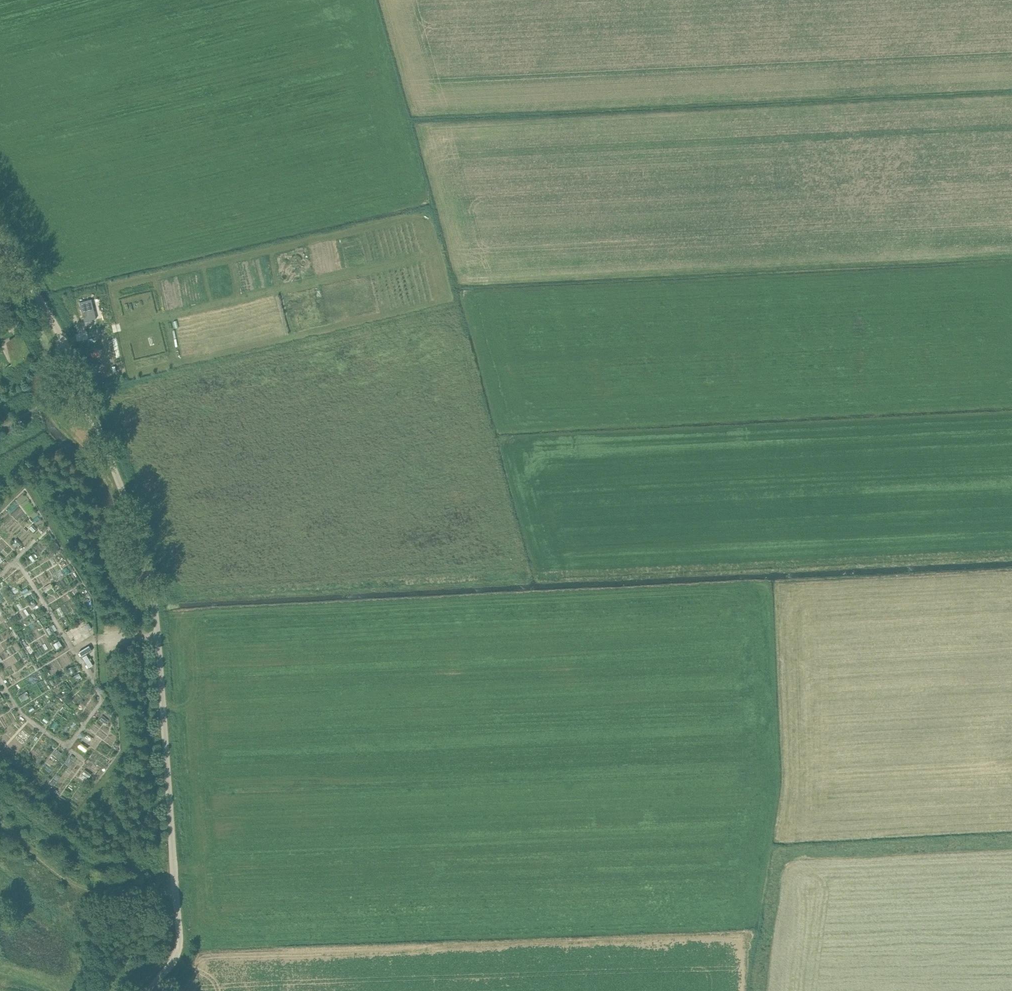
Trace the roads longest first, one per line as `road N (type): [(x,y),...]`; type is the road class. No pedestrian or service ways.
road 1 (unclassified): [(150,990),(179,937),(149,565),(84,365),(0,220)]

